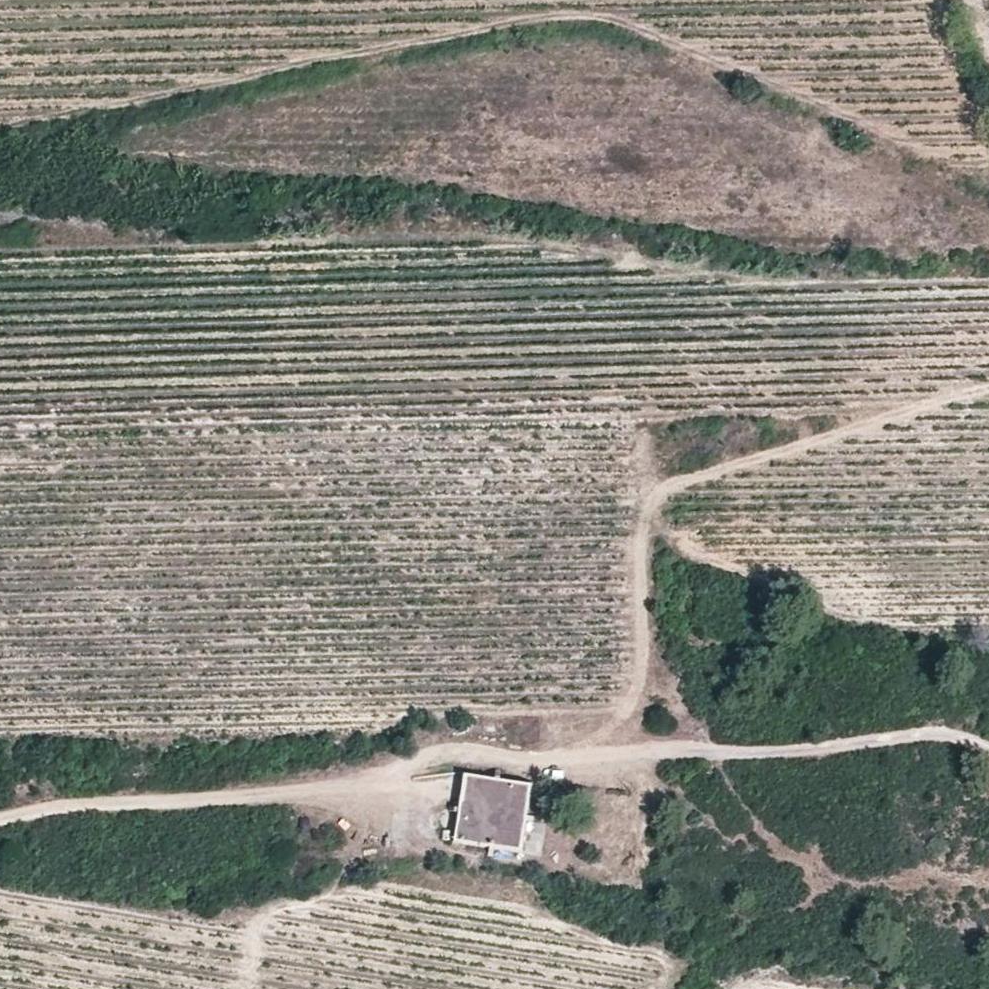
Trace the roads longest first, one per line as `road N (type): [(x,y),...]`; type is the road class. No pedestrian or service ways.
road 1 (track): [(988,751),(954,733),(534,754),(454,744),(364,777),(0,822)]
road 2 (track): [(534,754),(617,713),(647,670),(646,512),(669,478),(988,385)]

